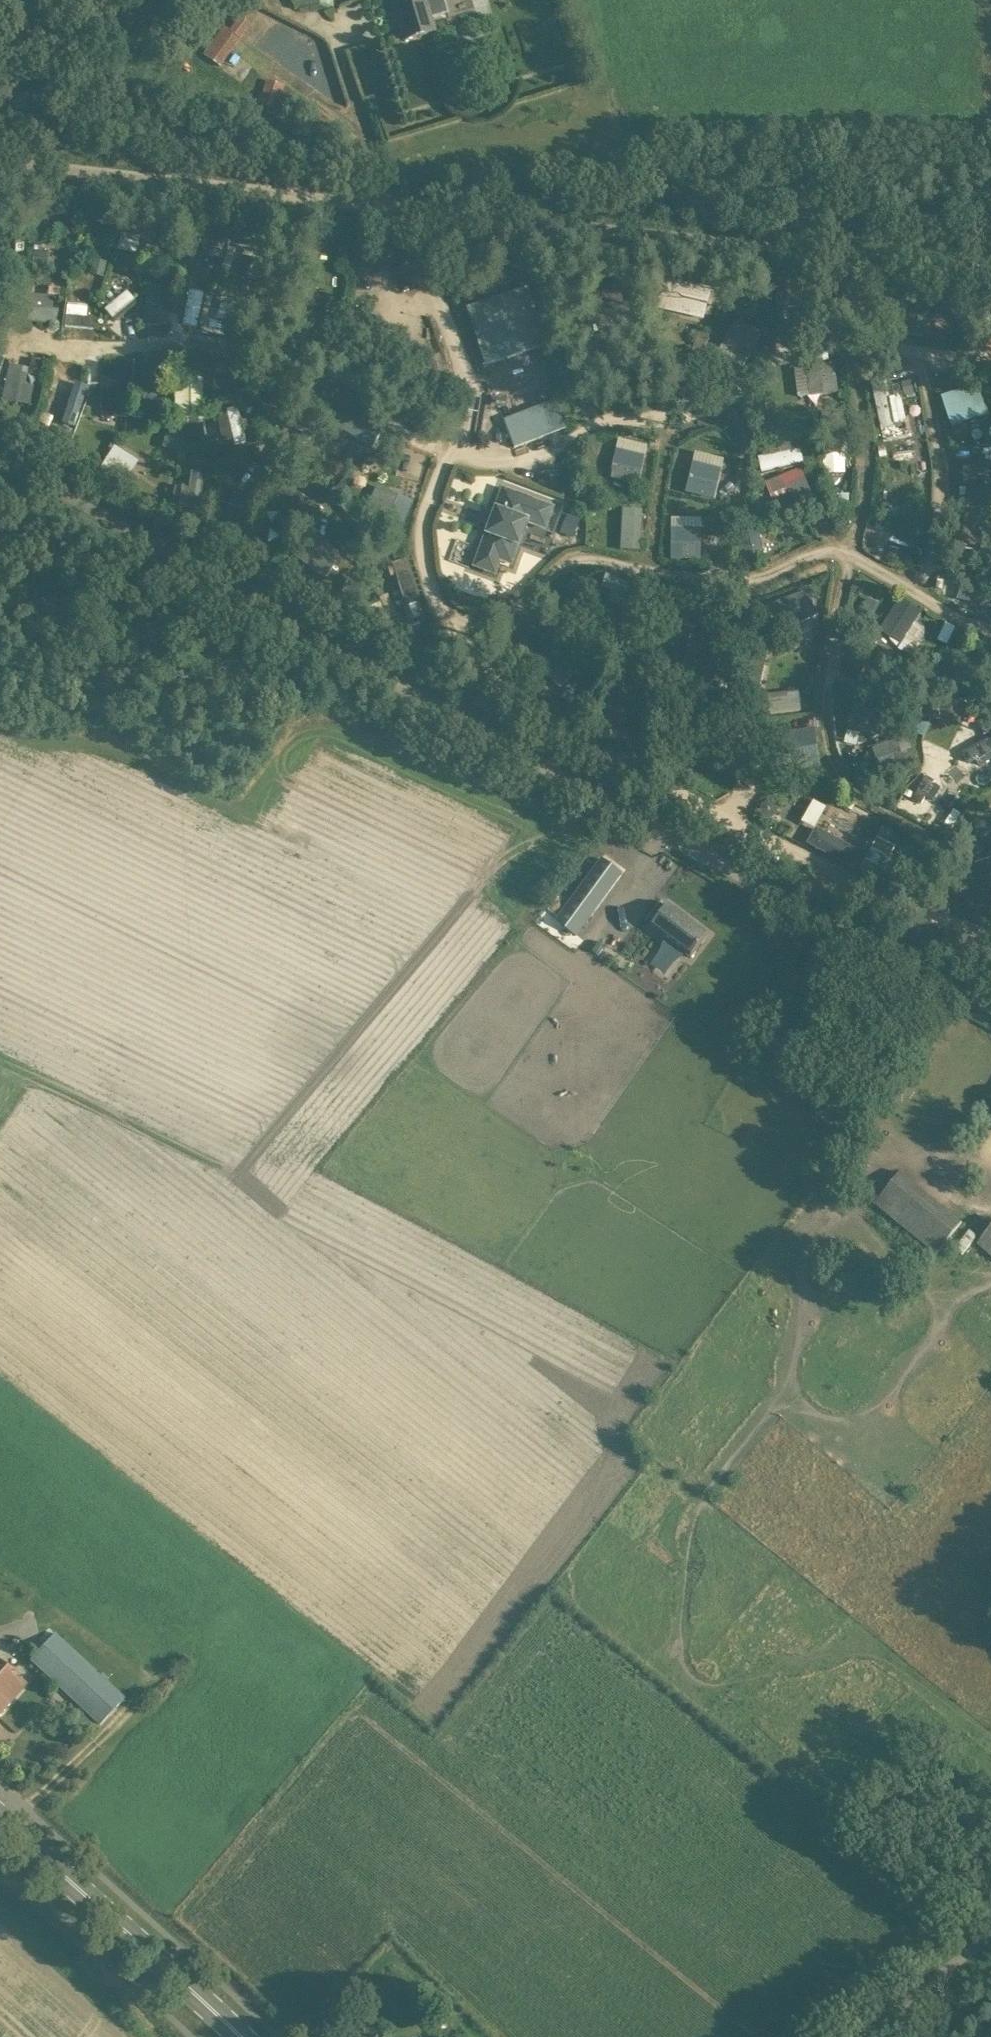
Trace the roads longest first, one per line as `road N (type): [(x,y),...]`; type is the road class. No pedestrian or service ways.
road 1 (unclassified): [(990,1008),(0,457)]
road 2 (unclassified): [(0,161),(990,270)]
road 3 (primary): [(241,2036),(0,1816)]
road 4 (track): [(913,586),(929,537),(928,425),(907,336)]
road 5 (unclassified): [(865,2036),(990,1934)]

